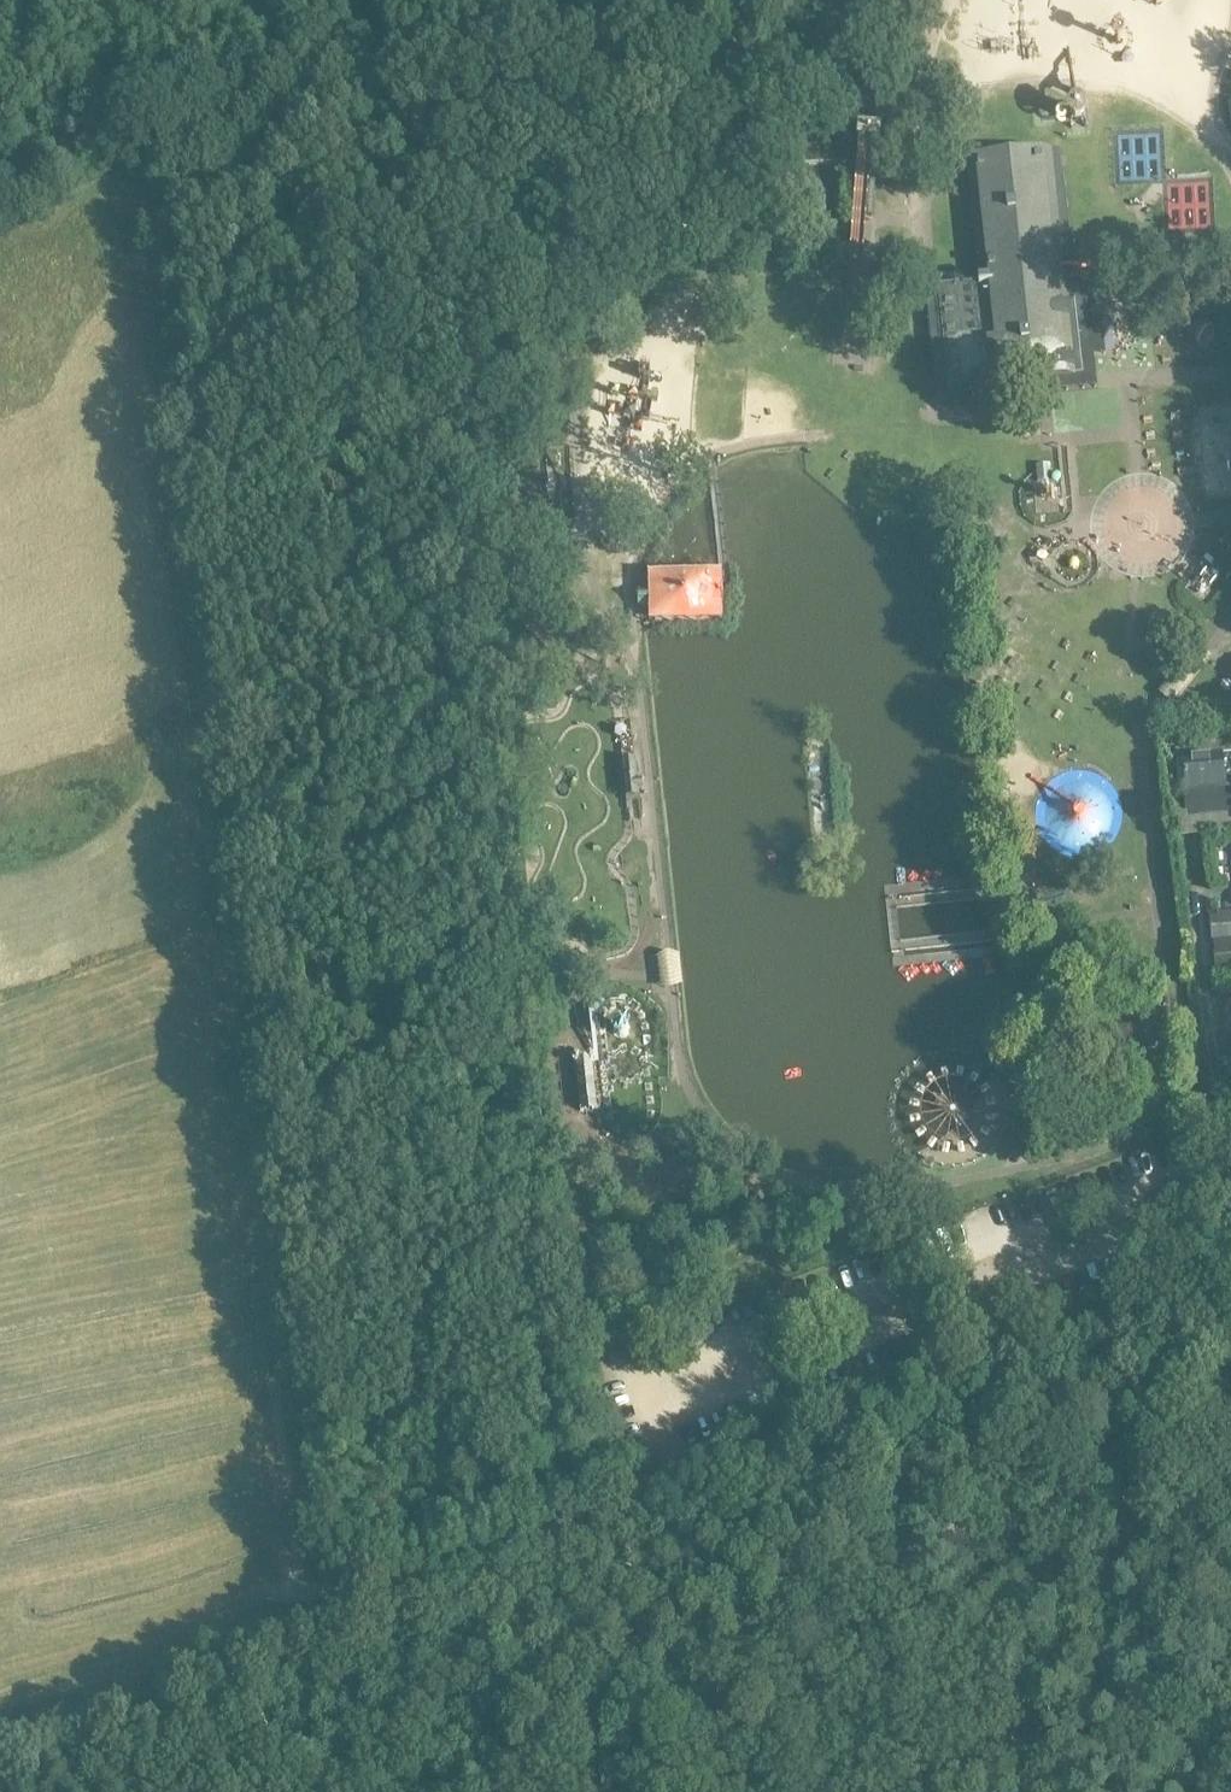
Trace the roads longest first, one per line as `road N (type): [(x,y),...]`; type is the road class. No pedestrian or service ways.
road 1 (unclassified): [(0,1789),(147,1753),(381,1615),(660,1487),(1230,1274)]
road 2 (track): [(0,1660),(267,1584),(381,1615)]

